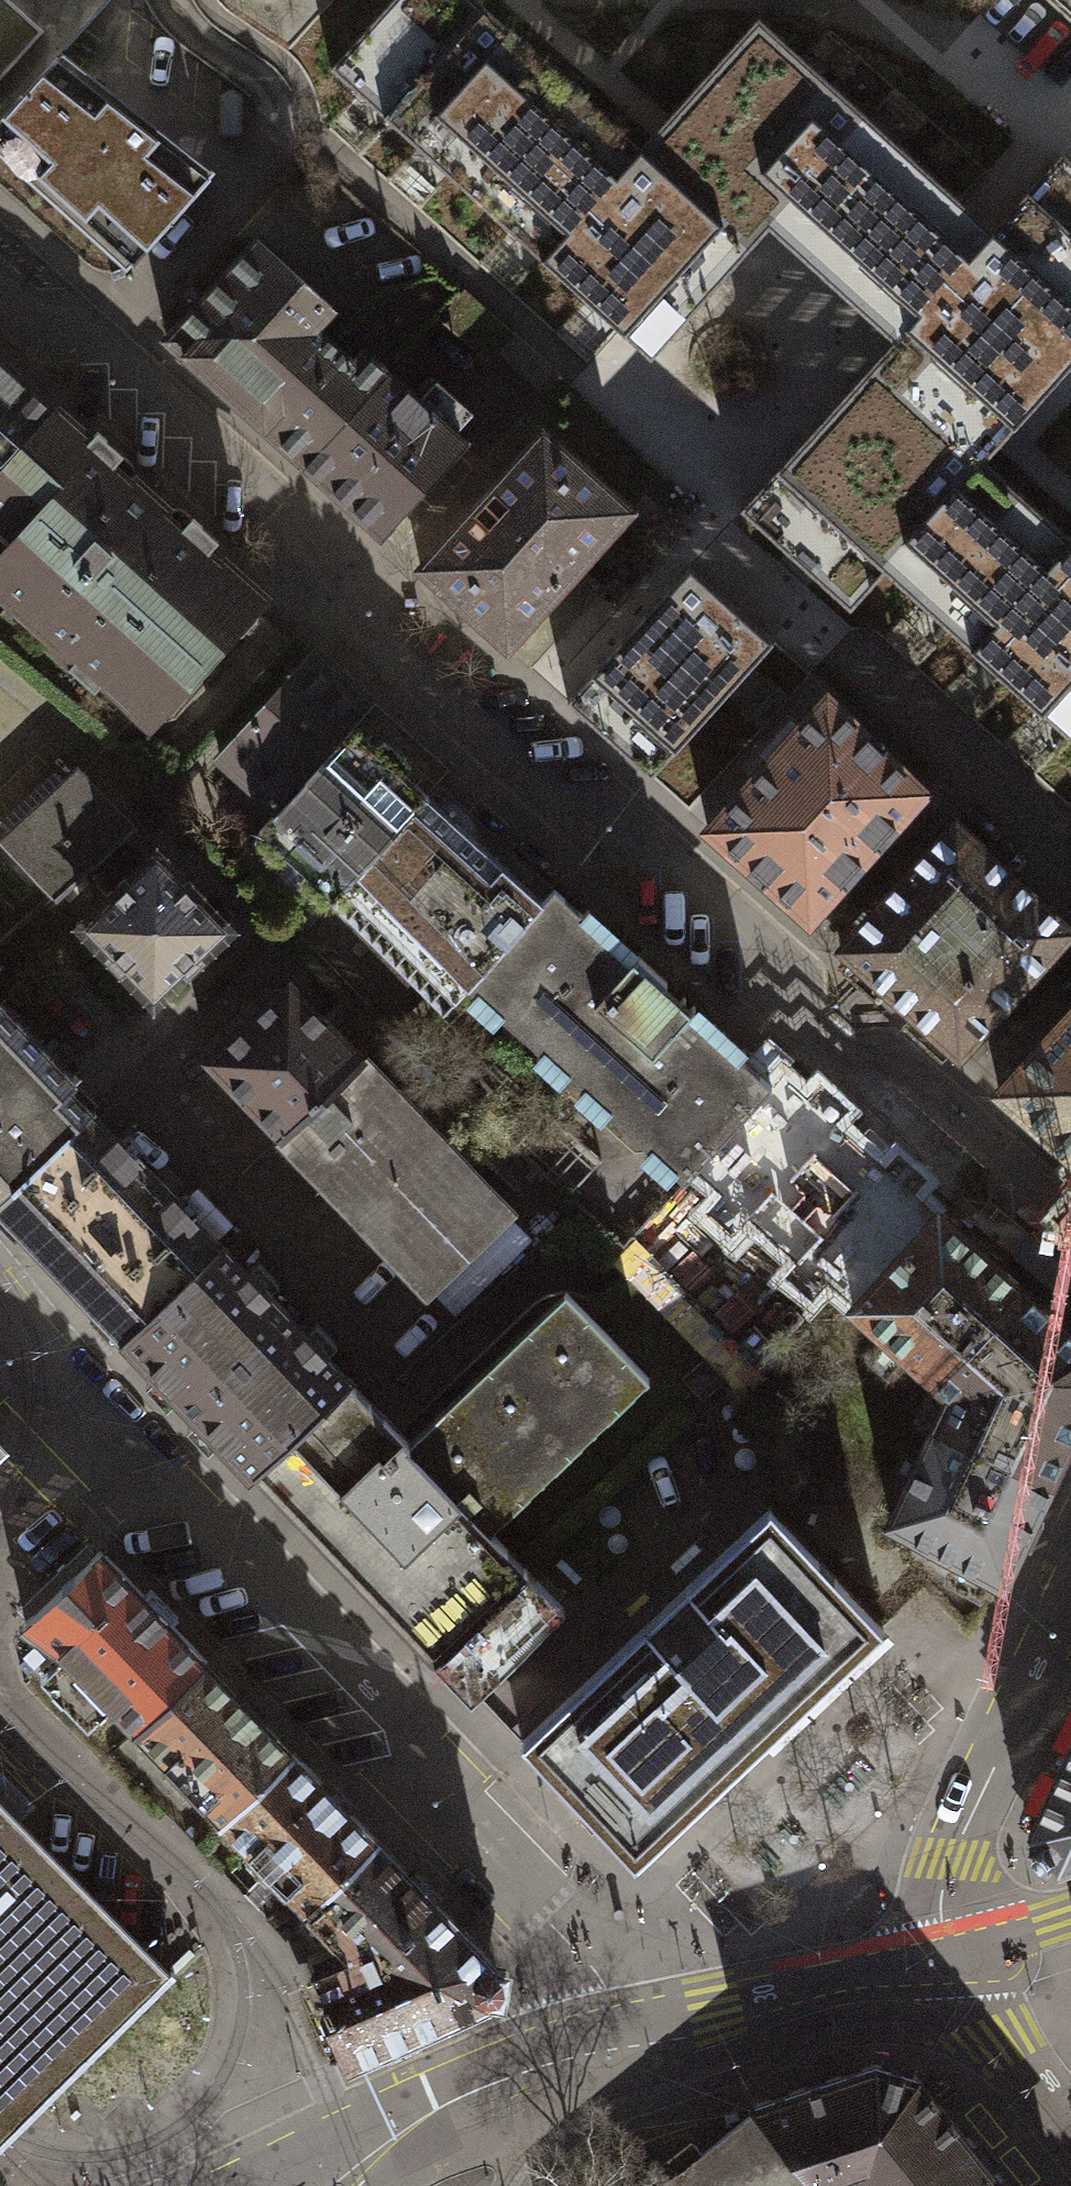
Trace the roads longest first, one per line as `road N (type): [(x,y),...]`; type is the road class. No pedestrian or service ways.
road 1 (residential): [(0,303),(38,338),(103,341),(308,525),(373,640),(580,827),(646,830),(796,966),(791,1017),(925,1138),(1004,1153),(1070,1213)]
road 2 (residential): [(622,2023),(595,1973),(443,1780),(0,1317)]
road 3 (tertiary): [(622,2023),(425,2092),(240,2185)]
road 4 (residential): [(1070,1582),(965,1814),(944,1953)]
road 5 (tertiary): [(944,1953),(622,2023)]
road 6 (residential): [(1070,878),(843,649)]
road 7 (residential): [(1070,2135),(944,1953)]
road 8 (tertiary): [(1070,1922),(944,1953)]

